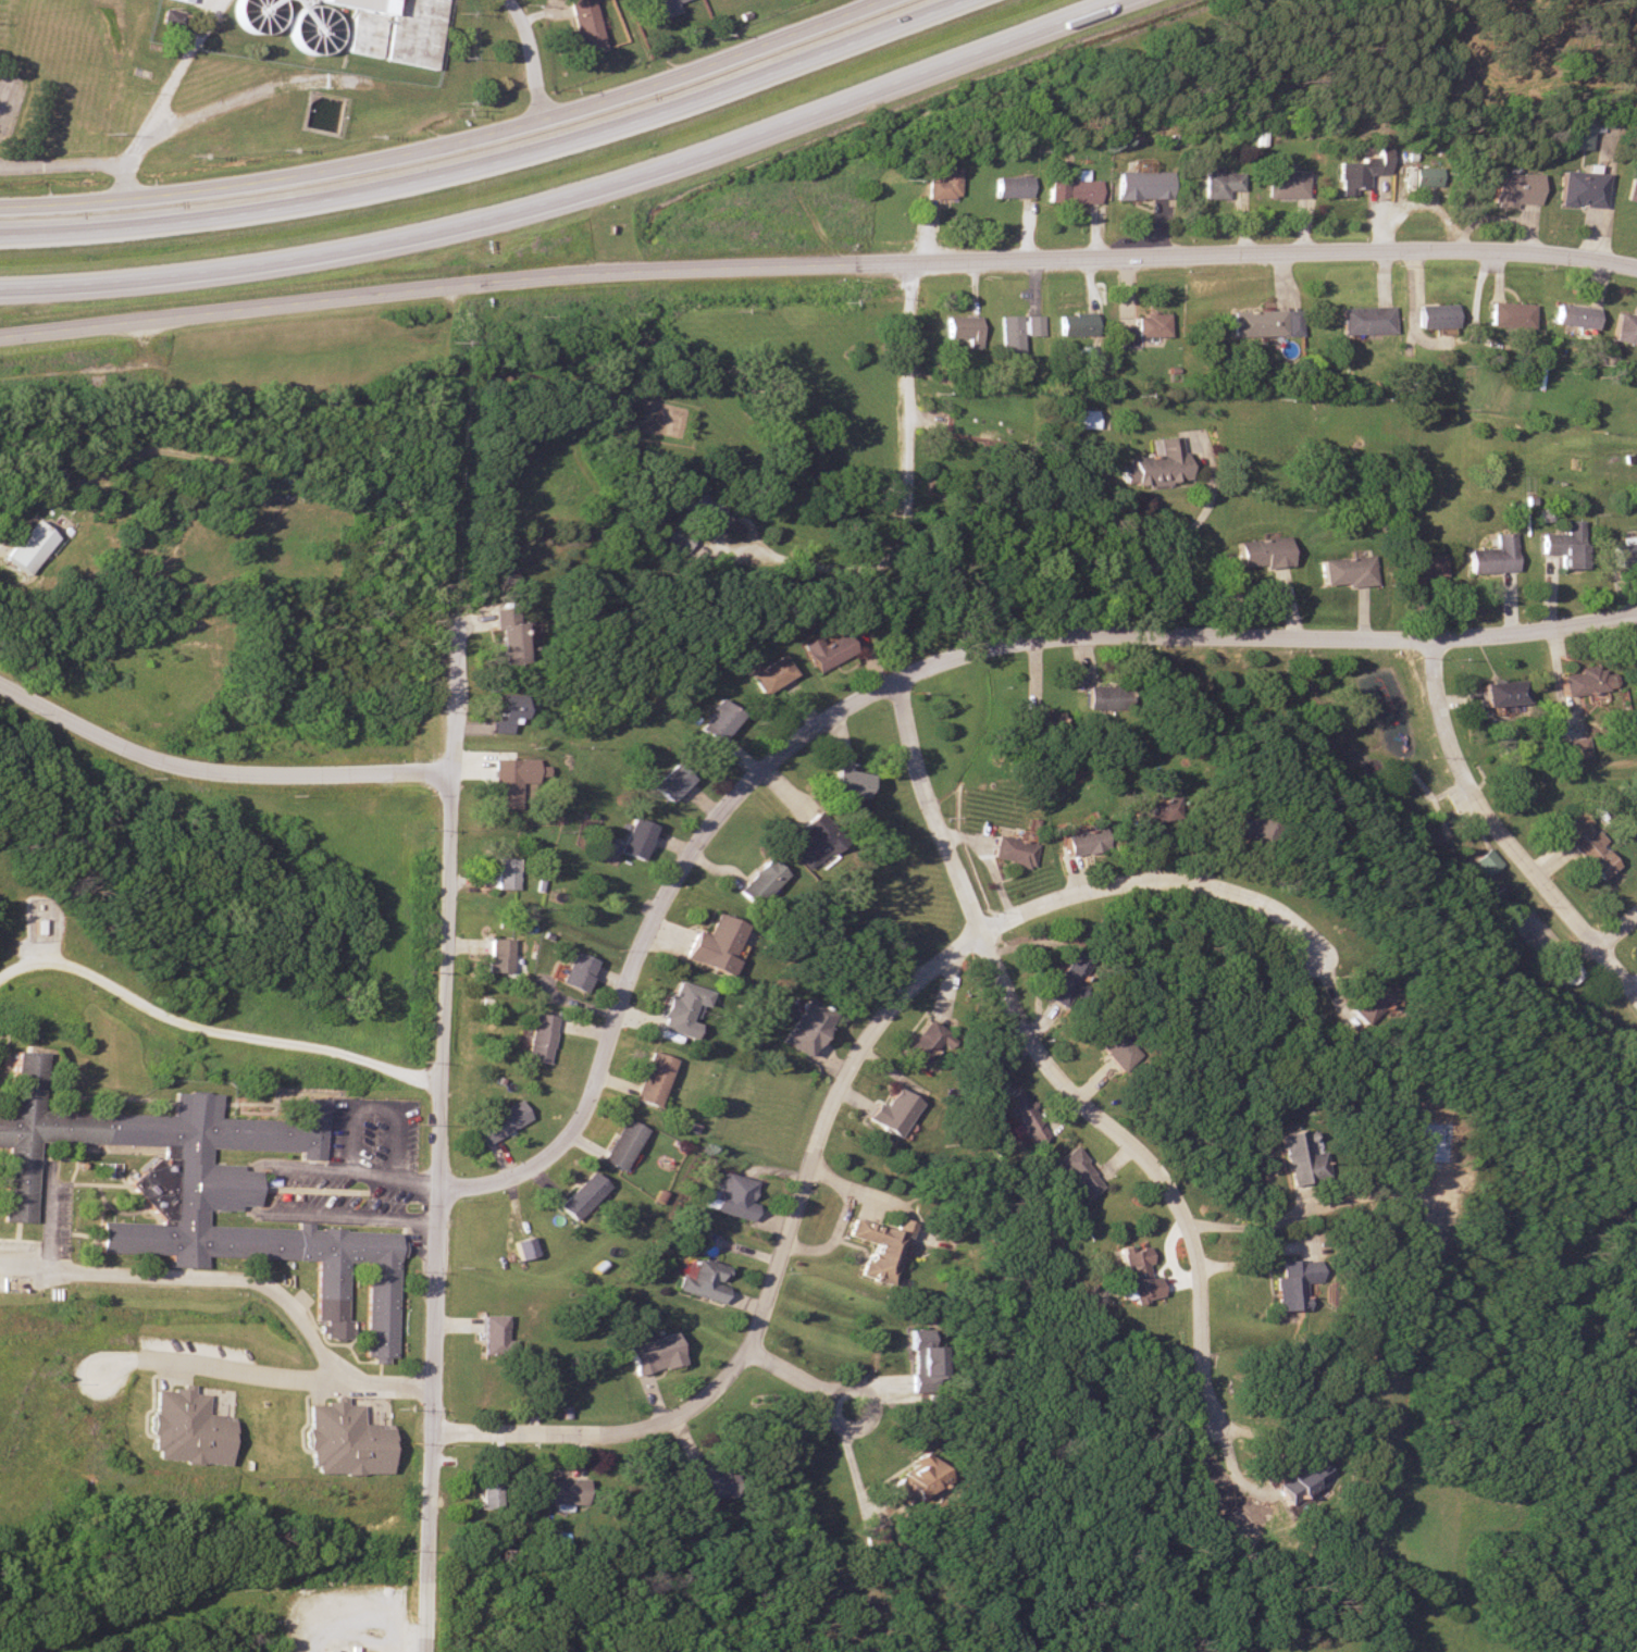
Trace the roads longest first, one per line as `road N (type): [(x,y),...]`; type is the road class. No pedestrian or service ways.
road 1 (residential): [(0,335),(414,291),(842,264),(1433,252),(1636,271)]
road 2 (residential): [(443,1080),(438,1165),(445,1187),(494,1185),(558,1148),(590,1100),(656,914),(714,827),(828,722),(925,671),(1058,641),(1434,642),(1636,618)]
road 3 (residential): [(433,1431),(615,1433),(681,1414),(723,1380),(749,1351),(823,1114),(855,1053),(933,967),(978,934),(1117,886),(1200,887),(1258,904),(1290,924),(1322,966)]
road 4 (trunk): [(0,287),(265,264),(506,215),(755,137),(1122,0)]
road 5 (trunk): [(966,0),(642,121),(463,172),(160,229),(0,236)]
road 6 (residential): [(0,212),(133,207),(436,149),(885,0)]
road 7 (residential): [(900,684),(920,784),(1009,1009),(1064,1088),(1159,1179),(1185,1226),(1198,1280),(1206,1424)]
road 8 (residential): [(451,782),(216,774),(158,765),(0,688)]
road 9 (residential): [(427,1651),(445,1187)]
road 10 (residential): [(443,1080),(452,682),(461,624)]
road 11 (residential): [(1434,642),(1440,715),(1459,771),(1488,822),(1636,1003)]
road 12 (residential): [(909,263),(910,428),(898,549),(861,570),(776,556)]
road 13 (residential): [(843,1386),(822,1393),(831,1417),(856,1433),(872,1402),(843,1386)]
road 14 (residential): [(743,555),(776,556),(734,518),(721,535),(743,555)]
road 15 (residential): [(548,112),(505,0)]

